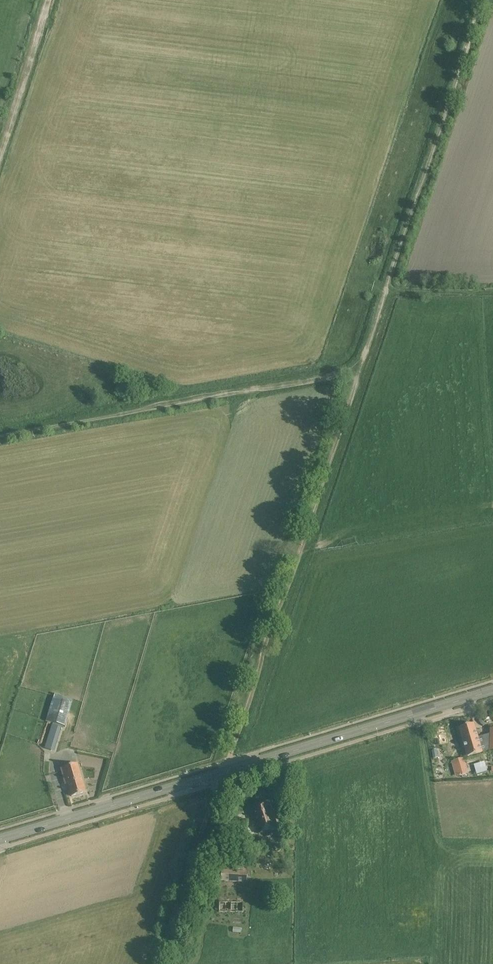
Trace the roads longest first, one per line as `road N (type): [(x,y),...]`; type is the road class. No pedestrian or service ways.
road 1 (track): [(382,288),(157,963)]
road 2 (tertiary): [(0,839),(492,690)]
road 3 (track): [(488,0),(382,288)]

